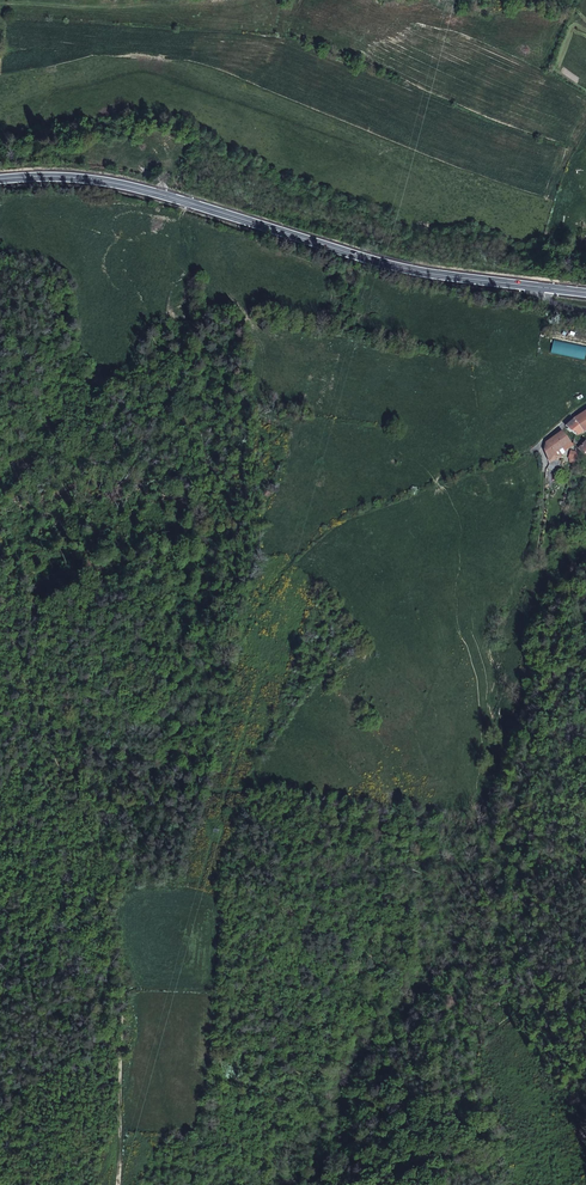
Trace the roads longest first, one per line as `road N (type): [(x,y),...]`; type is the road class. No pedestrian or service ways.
road 1 (secondary): [(540,288),(406,269),(126,185),(0,180)]
road 2 (track): [(48,741),(76,704),(102,692),(197,701),(284,572)]
road 3 (track): [(121,1184),(124,1027),(103,868)]
road 4 (residential): [(585,405),(538,443),(536,531)]

